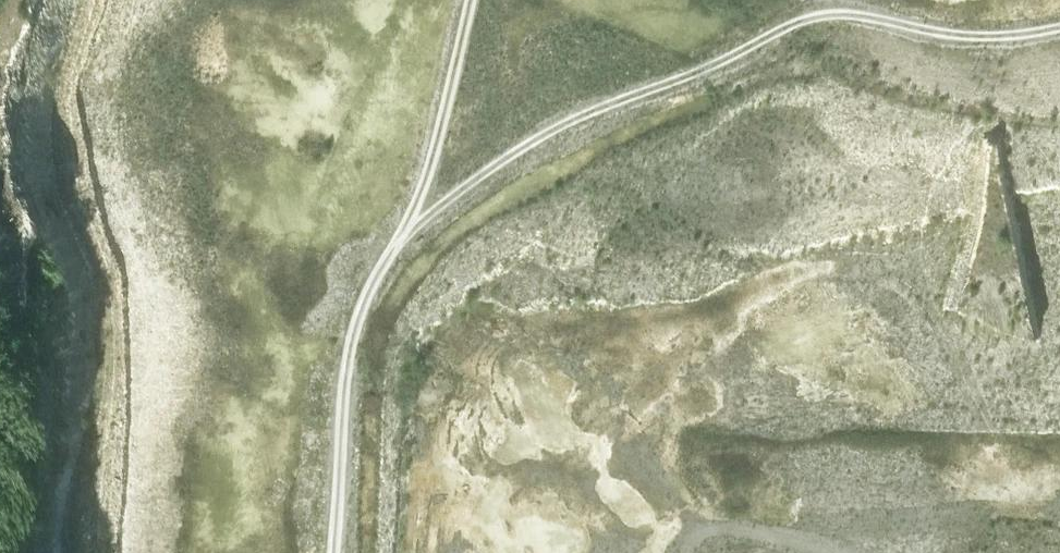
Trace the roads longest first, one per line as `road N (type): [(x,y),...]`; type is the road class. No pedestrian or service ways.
road 1 (track): [(328,552),(334,342),(359,260),(398,214),(567,105),(715,55),(788,10),(835,4),(900,22),(991,30),(1059,15)]
road 2 (track): [(398,214),(449,0)]
road 3 (track): [(673,552),(686,532),(704,528),(837,552)]

